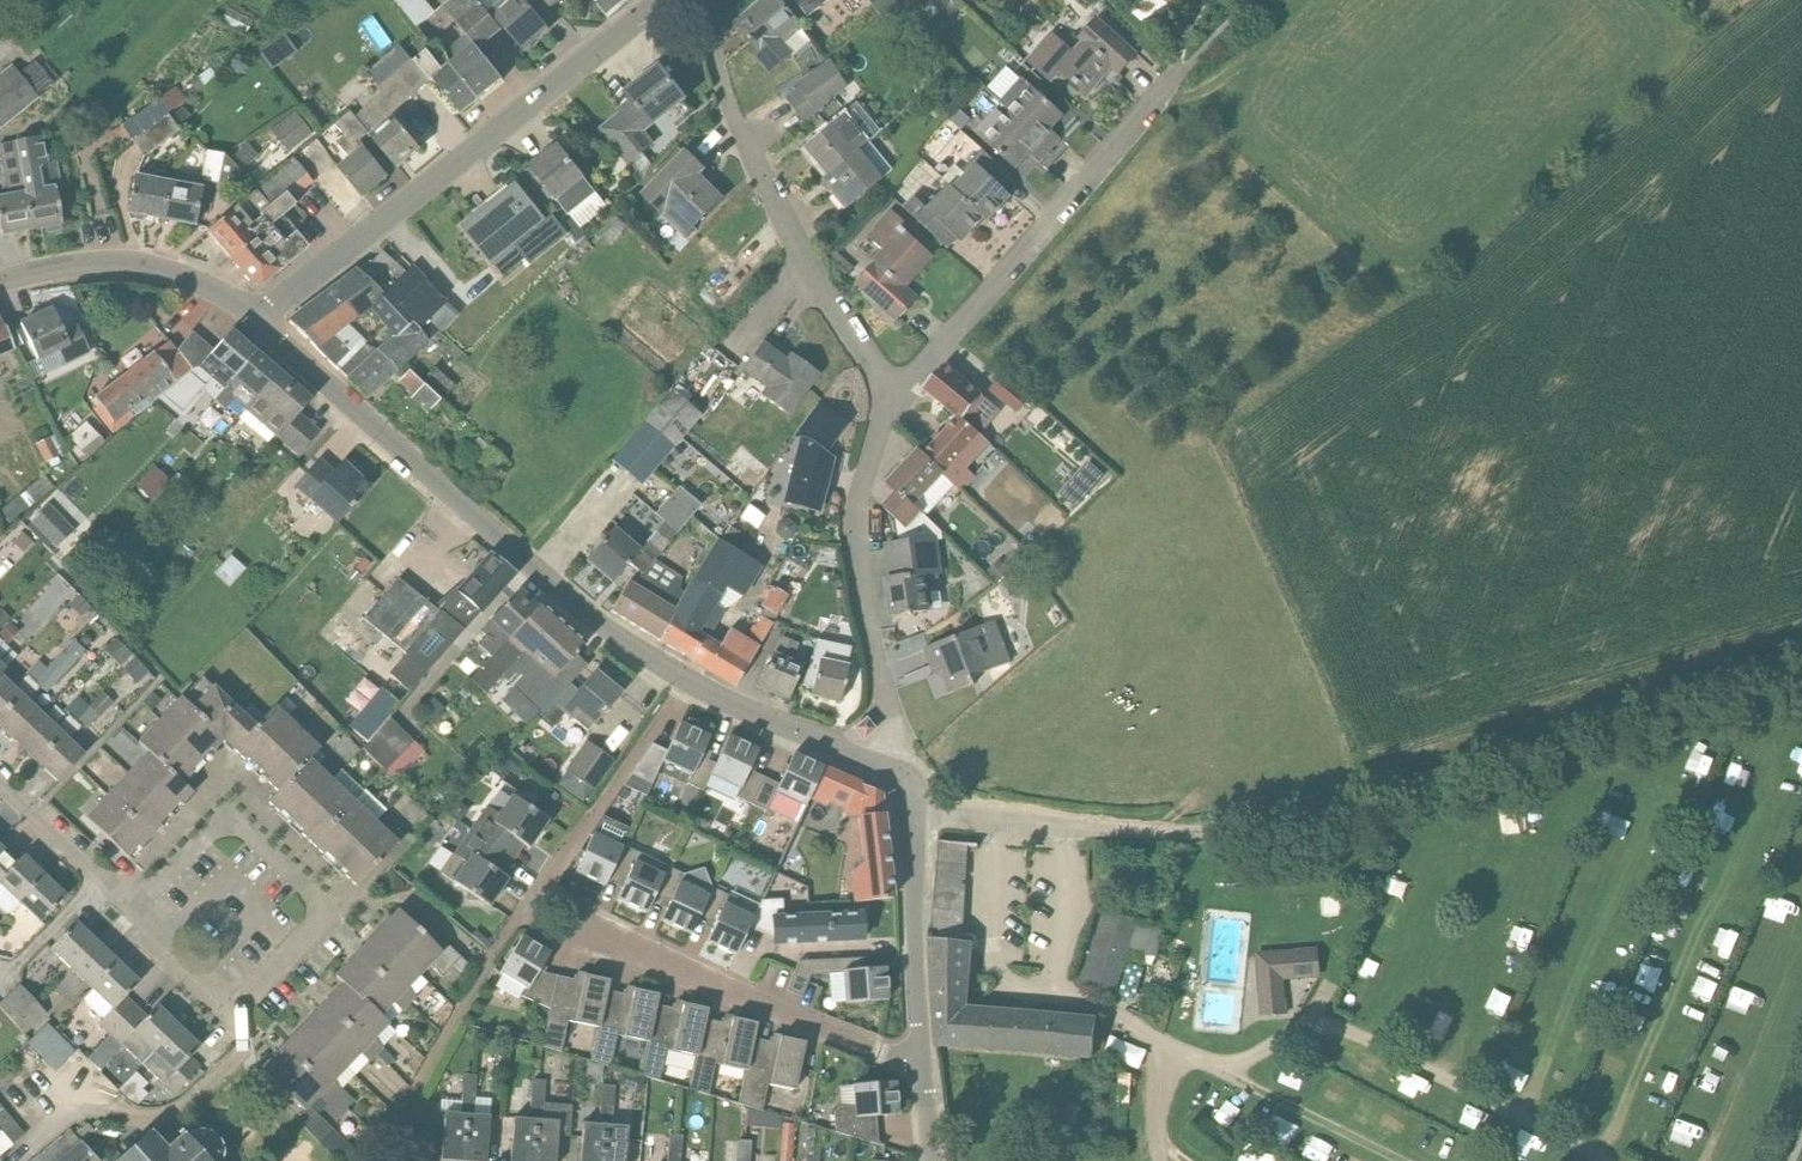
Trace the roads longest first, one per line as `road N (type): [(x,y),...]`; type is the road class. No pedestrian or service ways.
road 1 (unclassified): [(908,817),(1214,830),(1397,790),(1801,667)]
road 2 (residential): [(905,777),(682,681),(565,597),(257,318)]
road 3 (residential): [(896,399),(1250,0)]
road 4 (unclassified): [(257,318),(660,0)]
road 5 (residential): [(896,399),(766,187),(718,71),(709,0)]
road 6 (residential): [(921,1055),(893,1057),(531,900)]
road 7 (residential): [(905,777),(873,669),(857,557),(857,509),(896,399)]
road 8 (residential): [(329,915),(247,1005),(225,1003),(136,907)]
road 9 (residential): [(329,915),(226,814),(136,907)]
road 10 (residential): [(257,318),(206,286),(135,264),(67,266),(0,281)]
road 11 (residential): [(921,1055),(908,817)]
road 12 (residential): [(136,907),(0,781)]

